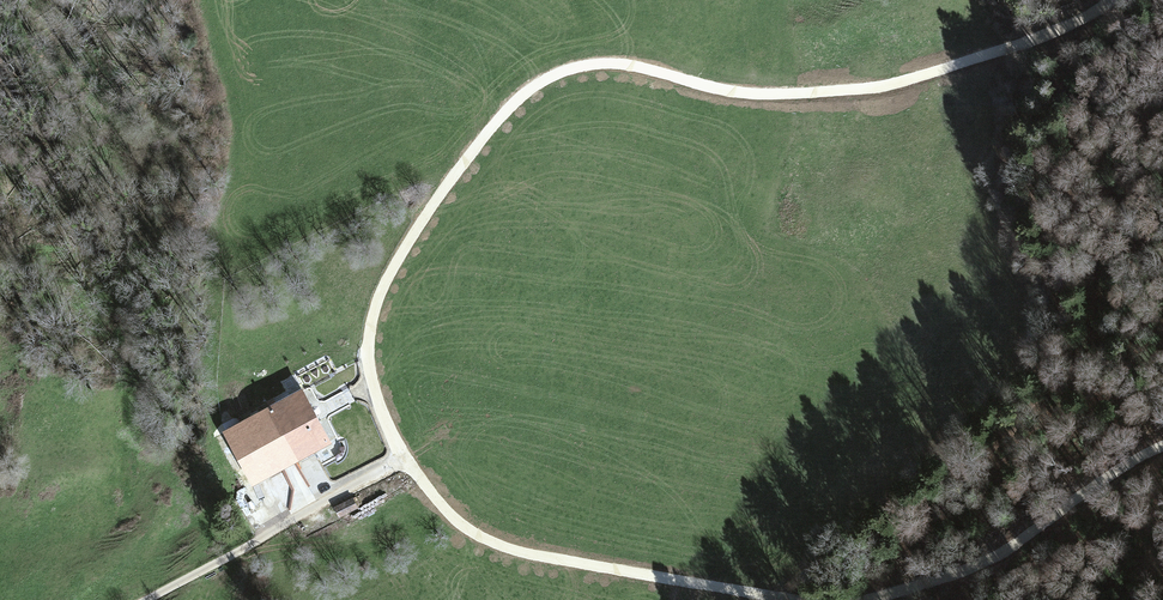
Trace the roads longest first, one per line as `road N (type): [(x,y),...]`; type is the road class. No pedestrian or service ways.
road 1 (track): [(1110,0),(1040,37),(873,91),(733,92),(607,66),(585,67),(516,102),(462,165),(378,300),(368,364),(402,459)]
road 2 (track): [(402,459),(453,519),(492,543),(784,599)]
road 3 (track): [(851,599),(964,567),(1162,442)]
road 4 (track): [(146,599),(402,459)]

